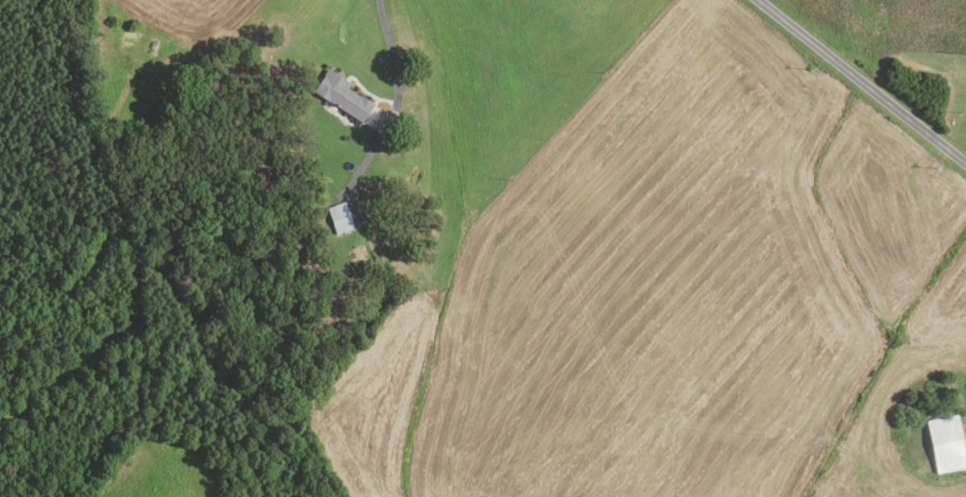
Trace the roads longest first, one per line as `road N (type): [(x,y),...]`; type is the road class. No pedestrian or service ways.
road 1 (residential): [(965,165),(757,0)]

